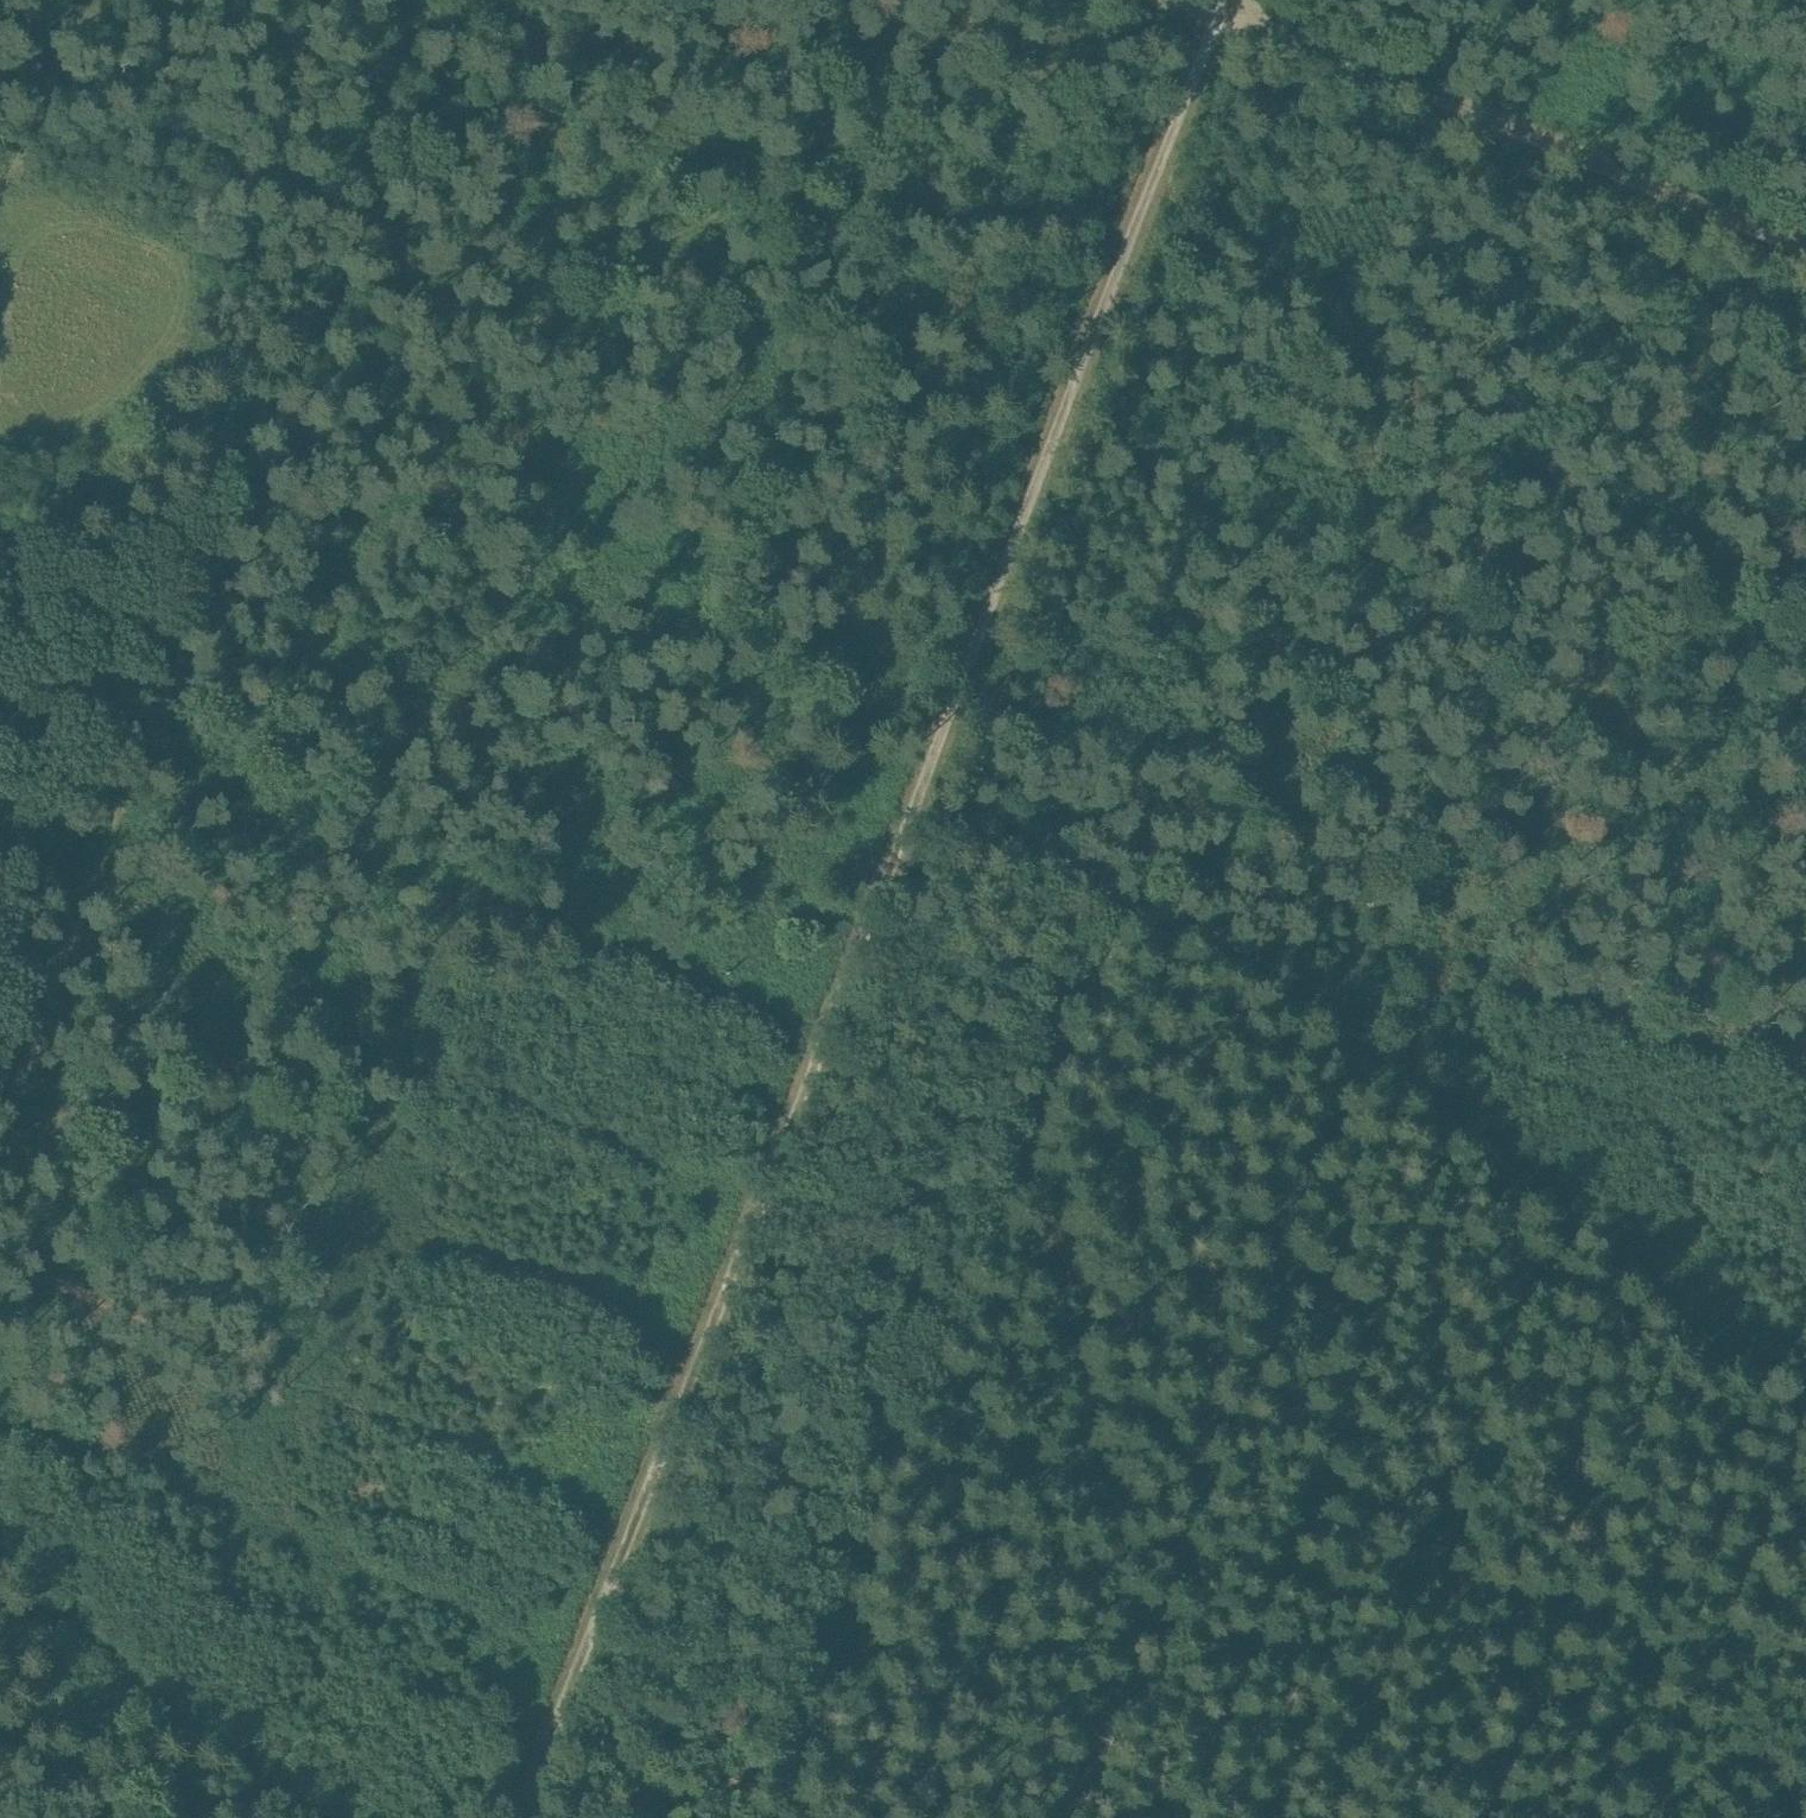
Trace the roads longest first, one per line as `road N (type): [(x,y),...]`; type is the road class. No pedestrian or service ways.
road 1 (track): [(513,1817),(1149,195),(1228,12)]
road 2 (track): [(1228,12),(1060,63),(818,153),(146,556),(0,587)]
road 3 (track): [(1805,236),(1228,12)]

